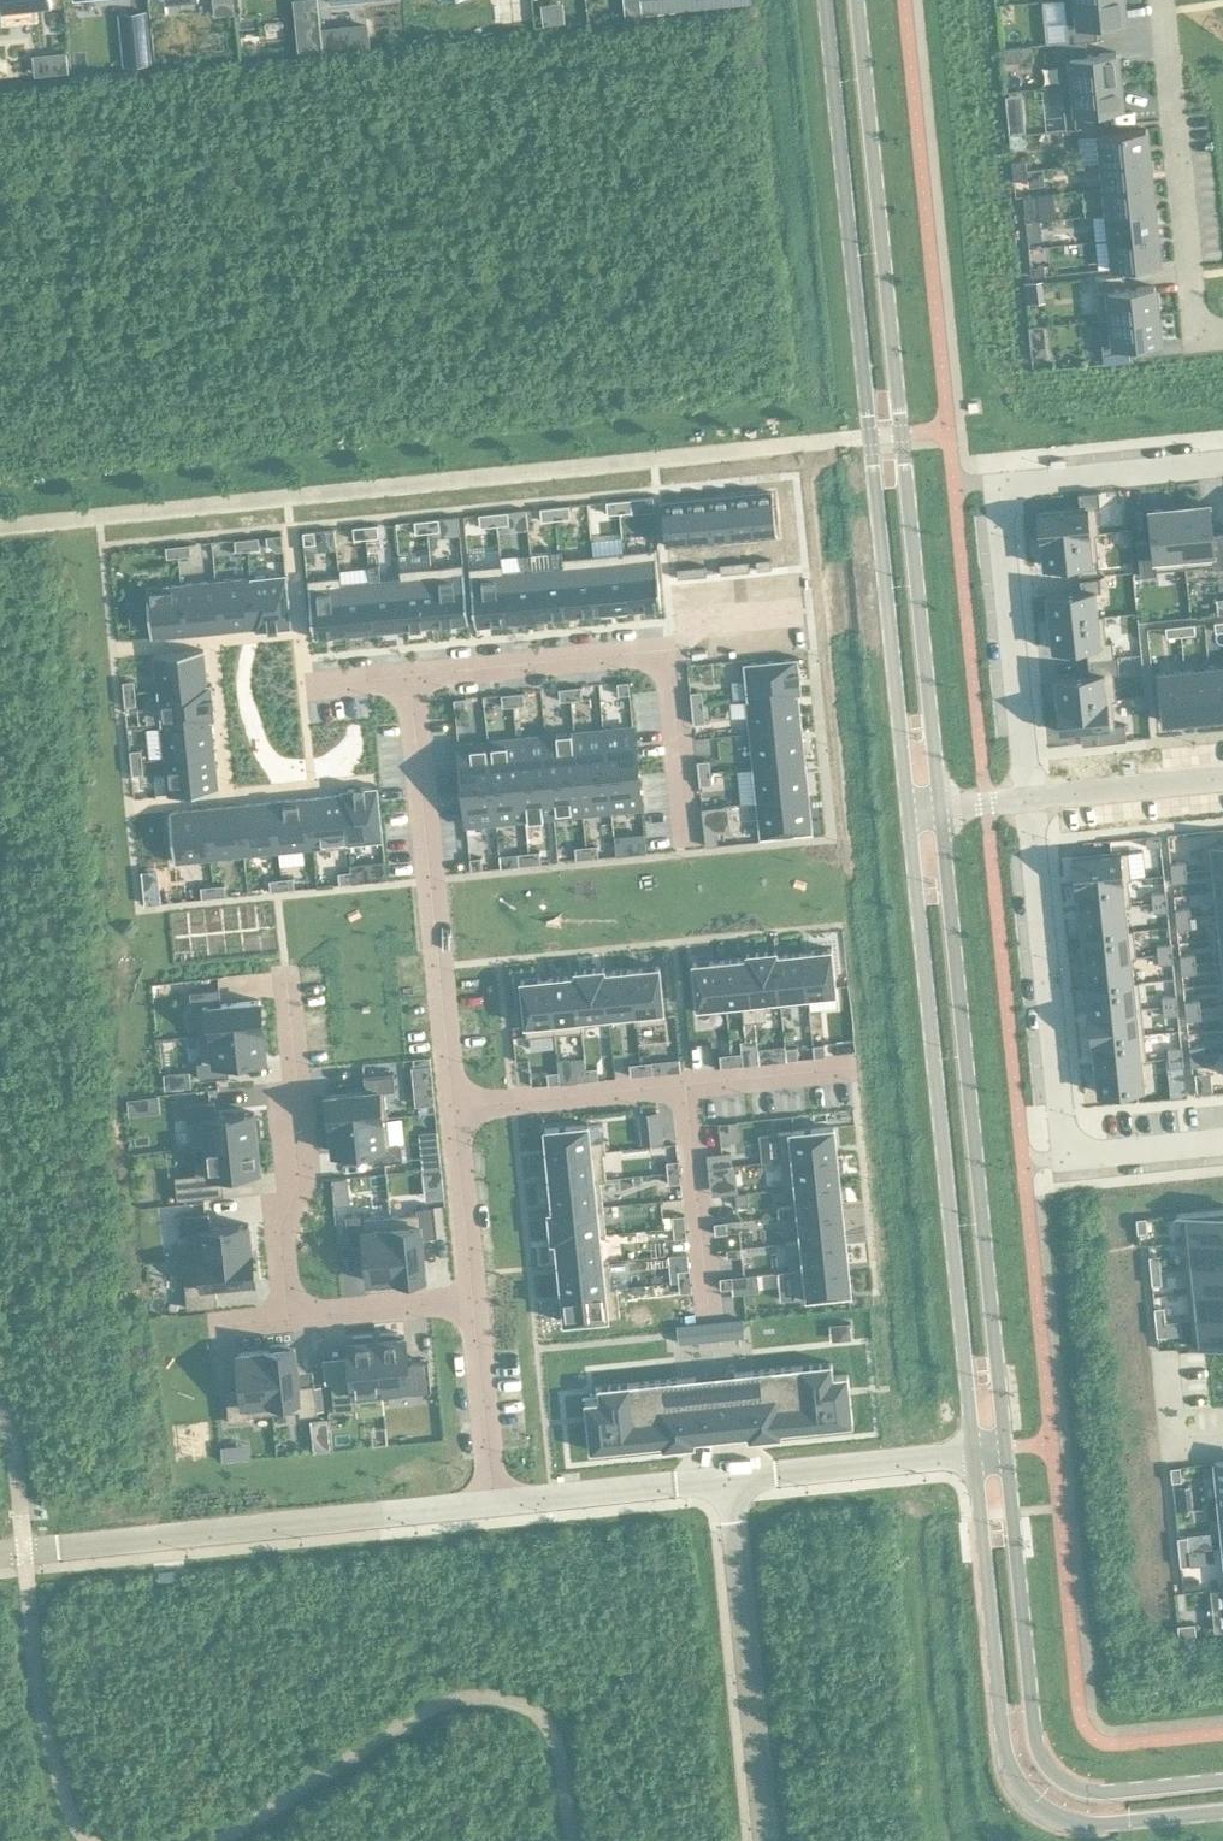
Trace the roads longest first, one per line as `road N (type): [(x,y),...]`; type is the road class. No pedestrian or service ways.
road 1 (tertiary): [(823,0),(907,811)]
road 2 (tertiary): [(936,808),(852,0)]
road 3 (tertiary): [(1002,1452),(936,808)]
road 4 (tertiary): [(907,811),(974,1454)]
road 5 (tertiary): [(974,1454),(1004,1750),(1017,1788),(1031,1805),(1065,1822),(1222,1813)]
road 6 (residential): [(1222,457),(997,480),(1031,797)]
road 7 (tertiary): [(1222,1780),(1078,1792),(1048,1771),(1034,1738),(1002,1452)]
road 8 (residential): [(0,1553),(493,1506)]
road 9 (residential): [(406,672),(453,1113)]
road 10 (residential): [(453,1113),(848,1074)]
road 11 (residential): [(1222,335),(1199,338),(1163,0)]
road 12 (residential): [(727,1481),(763,1840)]
road 13 (residential): [(1031,797),(1072,1154)]
road 14 (residential): [(283,973),(304,1175),(284,1229),(287,1321)]
road 15 (residential): [(669,649),(406,672)]
road 16 (residential): [(727,1481),(974,1454)]
road 17 (residential): [(493,1506),(727,1481)]
road 18 (residential): [(471,1301),(493,1506)]
road 19 (residential): [(686,852),(669,649)]
road 20 (residential): [(1222,776),(1031,797)]
road 21 (residential): [(453,1113),(471,1301)]
road 22 (residential): [(287,1321),(471,1301)]
road 23 (residential): [(1222,1140),(1072,1154)]
road 24 (residential): [(808,614),(691,625),(669,649)]

